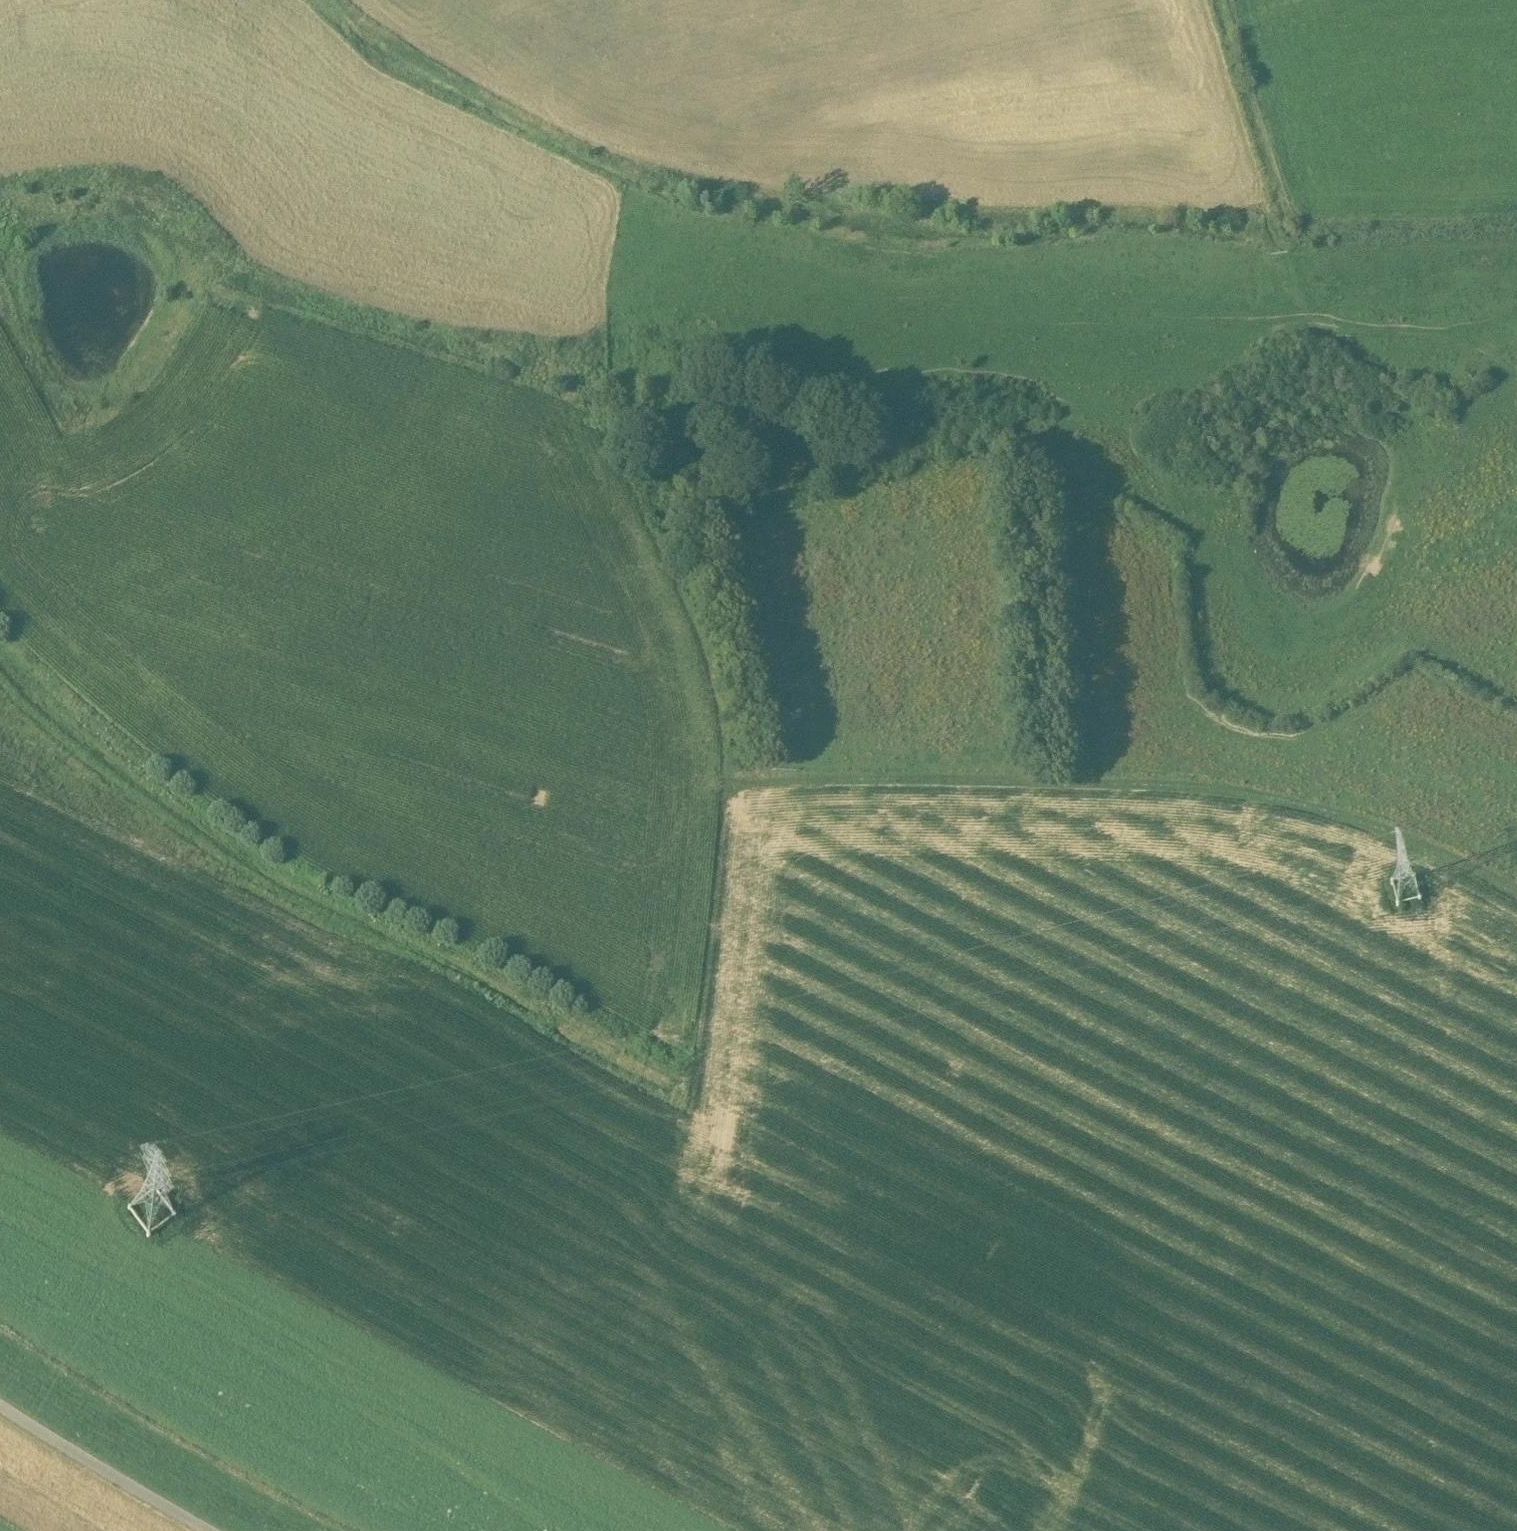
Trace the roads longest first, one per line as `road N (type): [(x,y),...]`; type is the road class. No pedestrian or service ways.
road 1 (track): [(1516,891),(1354,819),(1232,789),(808,778)]
road 2 (track): [(1516,373),(1465,339),(1310,320),(1263,213)]
road 3 (track): [(223,1530),(0,1401)]

